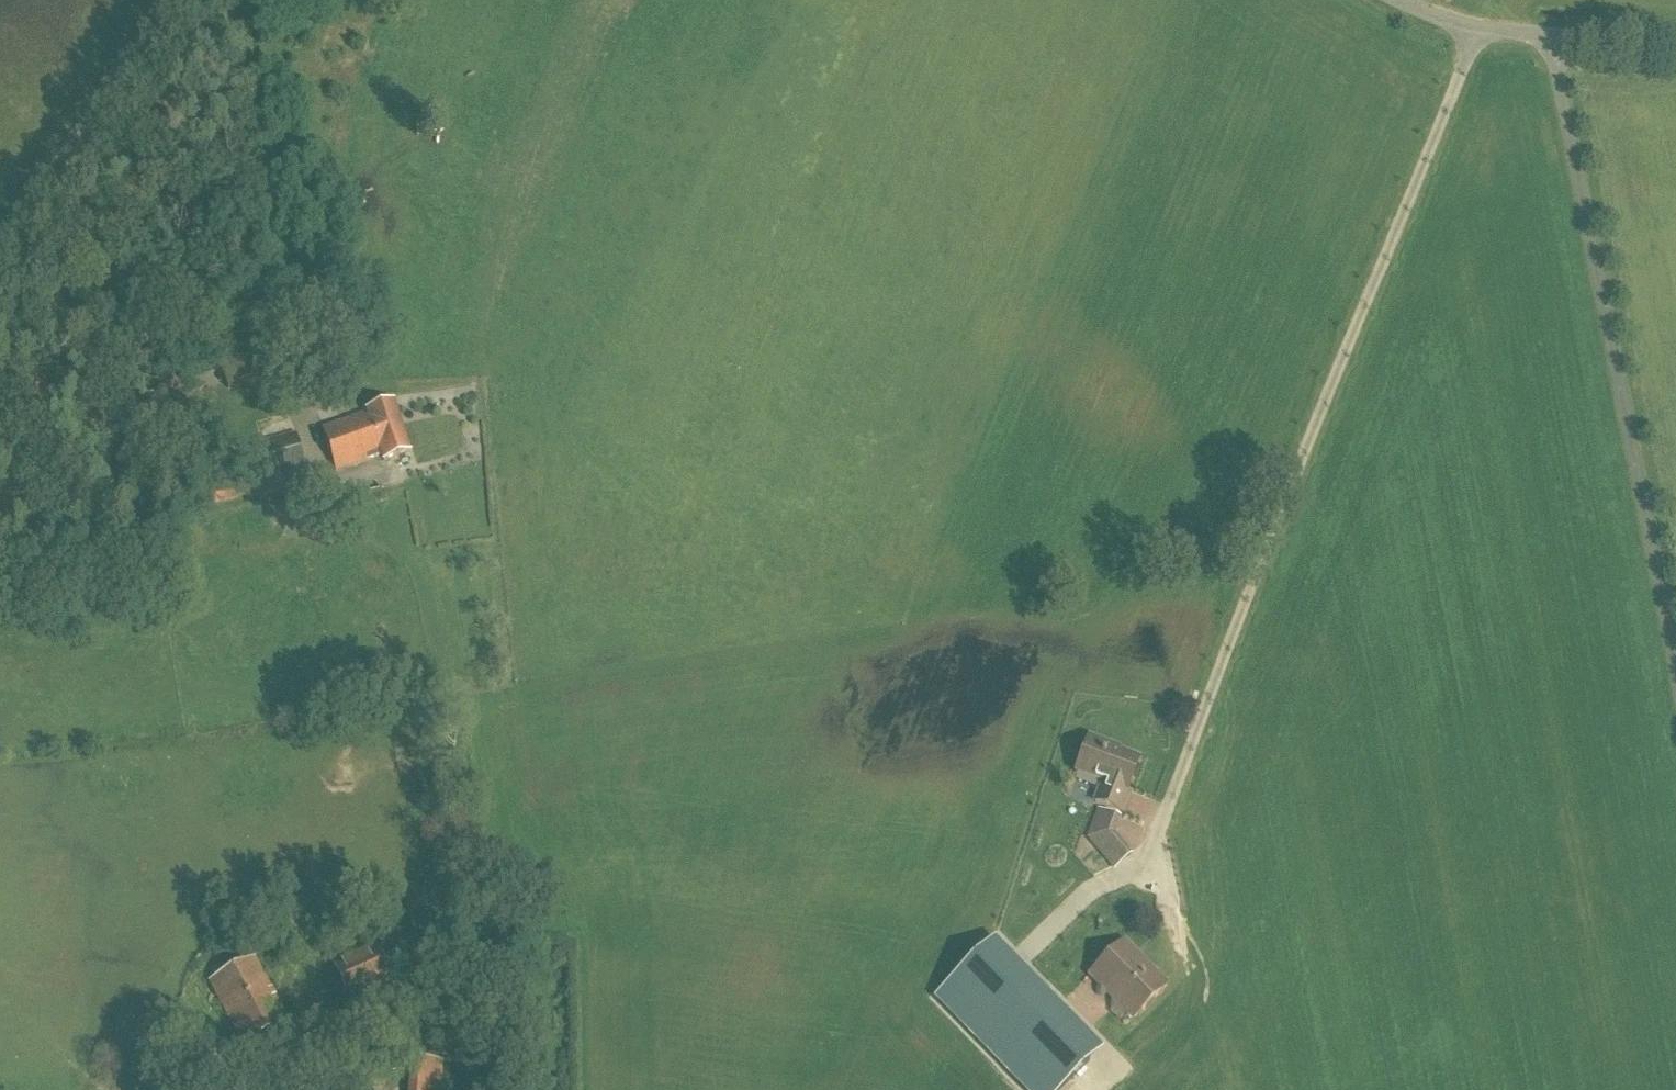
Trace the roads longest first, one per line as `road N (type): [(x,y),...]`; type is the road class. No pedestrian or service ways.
road 1 (unclassified): [(0,259),(165,0)]
road 2 (unclassified): [(1398,0),(1480,31),(1675,47)]

